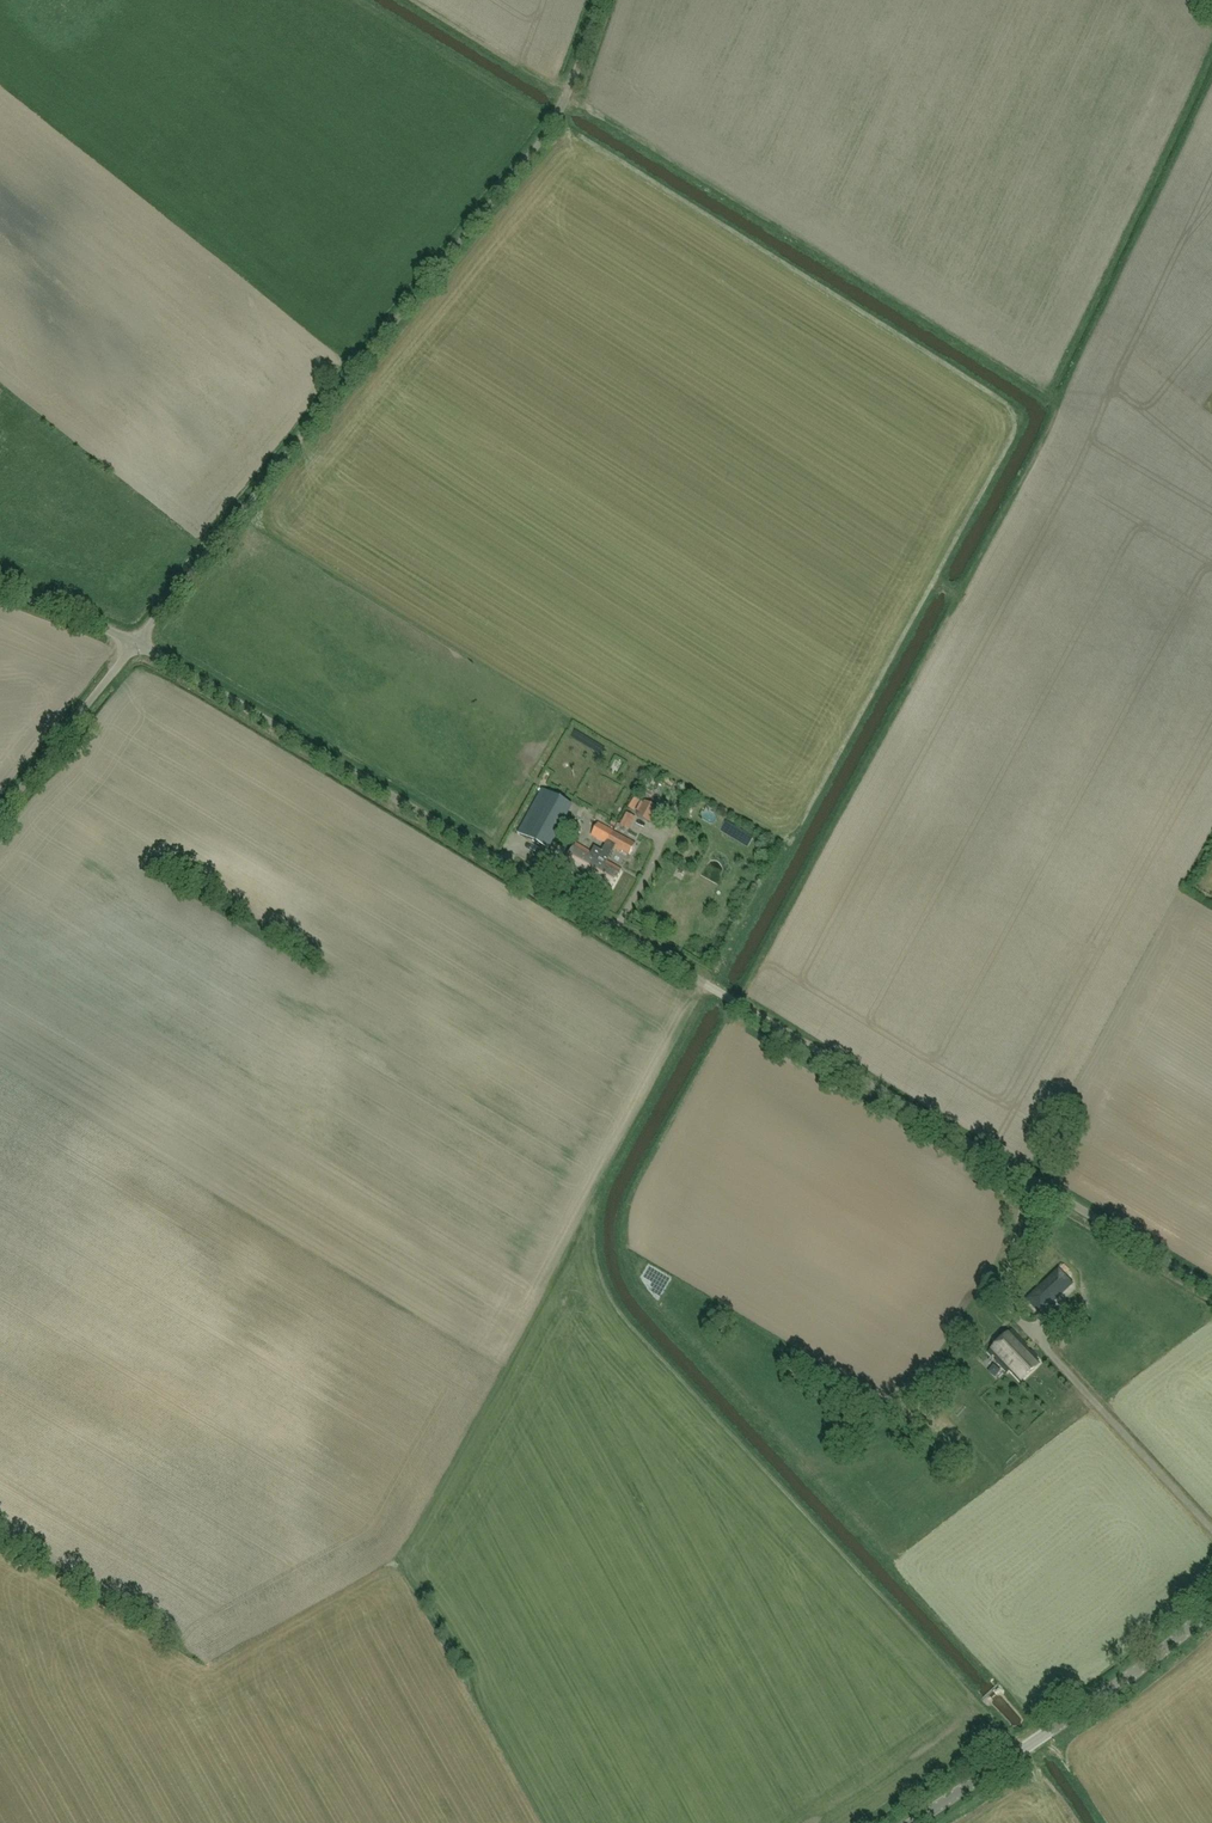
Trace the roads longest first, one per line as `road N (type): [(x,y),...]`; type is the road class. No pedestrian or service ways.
road 1 (unclassified): [(1211,1286),(136,642)]
road 2 (unclassified): [(136,642),(520,169),(559,112),(601,0)]
road 3 (tertiary): [(911,1822),(1040,1738),(1211,1606)]
road 4 (unclassified): [(0,814),(136,642)]
road 5 (unclassified): [(1211,1530),(1092,1400)]
road 6 (unclassified): [(136,642),(0,588)]

